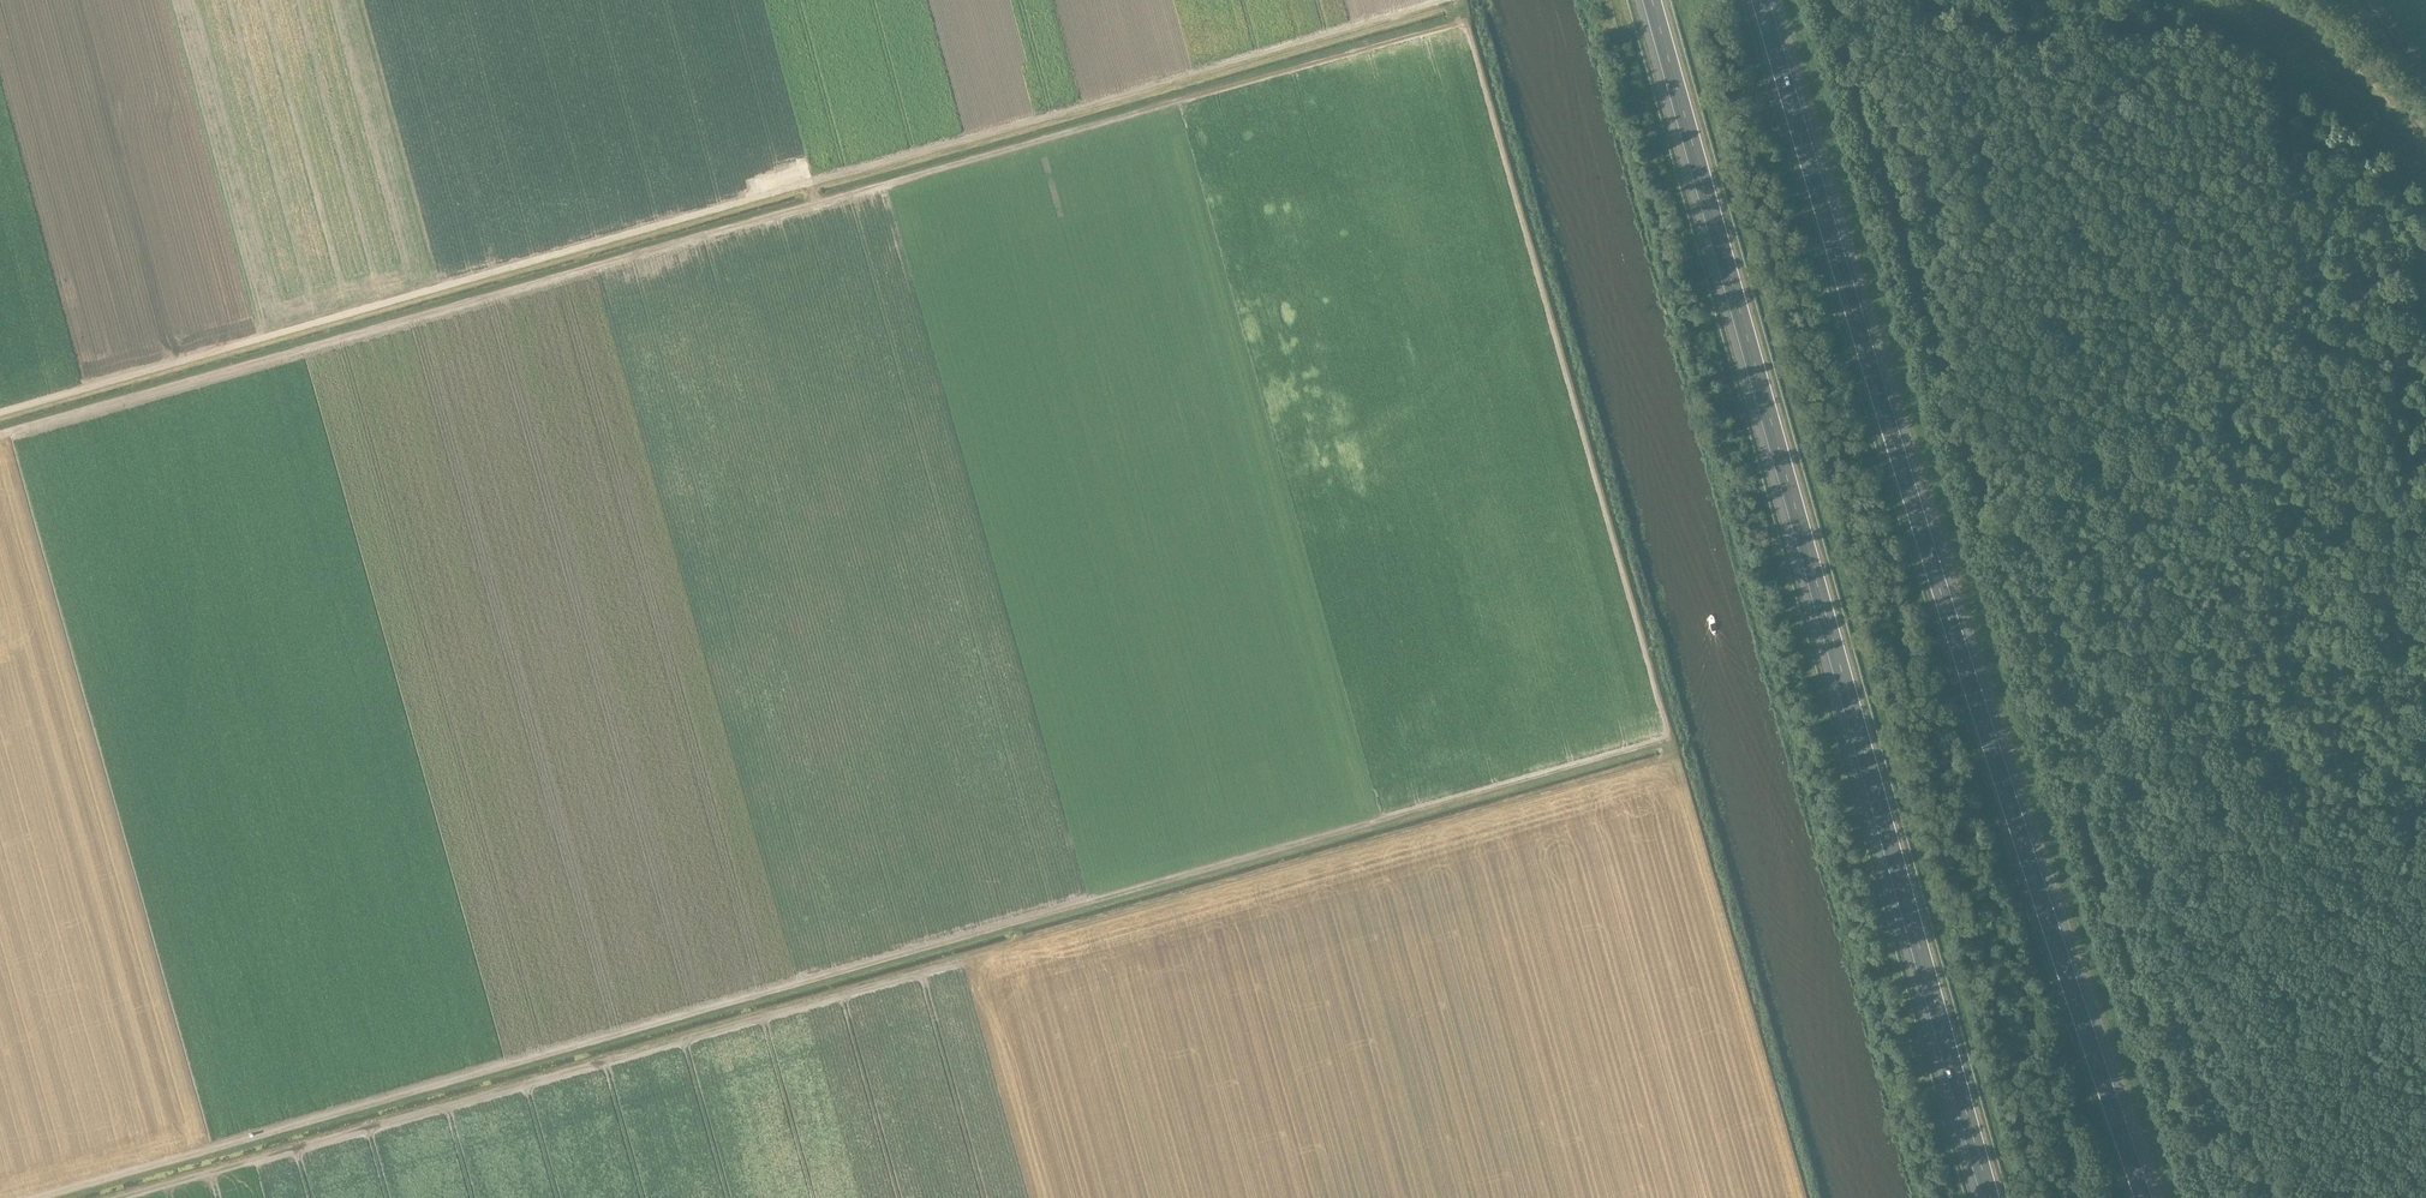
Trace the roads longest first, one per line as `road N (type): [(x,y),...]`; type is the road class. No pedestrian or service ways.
road 1 (track): [(0,437),(1459,24)]
road 2 (motorway): [(2144,1197),(1937,580),(1760,0)]
road 3 (motorway): [(1651,0),(1991,1197)]
road 4 (unclassified): [(2425,126),(2361,54),(2293,0)]

